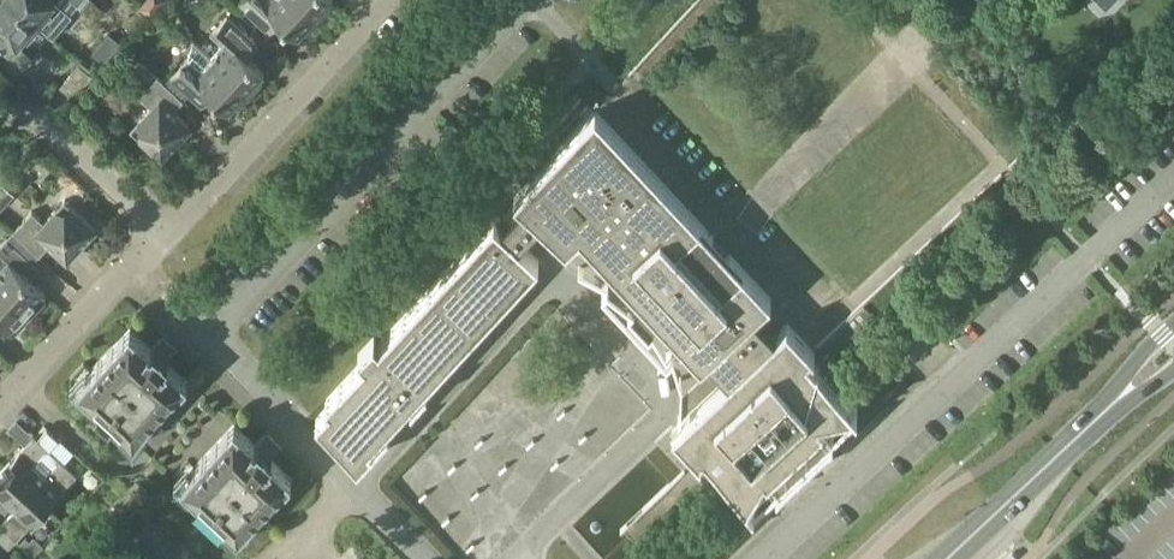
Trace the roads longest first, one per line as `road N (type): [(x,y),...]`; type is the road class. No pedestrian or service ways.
road 1 (unclassified): [(204,334),(524,0)]
road 2 (unclassified): [(155,253),(388,0)]
road 3 (tertiary): [(949,558),(1173,349)]
road 4 (residential): [(155,253),(146,208),(47,119),(0,109)]
road 5 (unclassified): [(0,406),(155,253)]
road 6 (unclassified): [(353,483),(204,334)]

